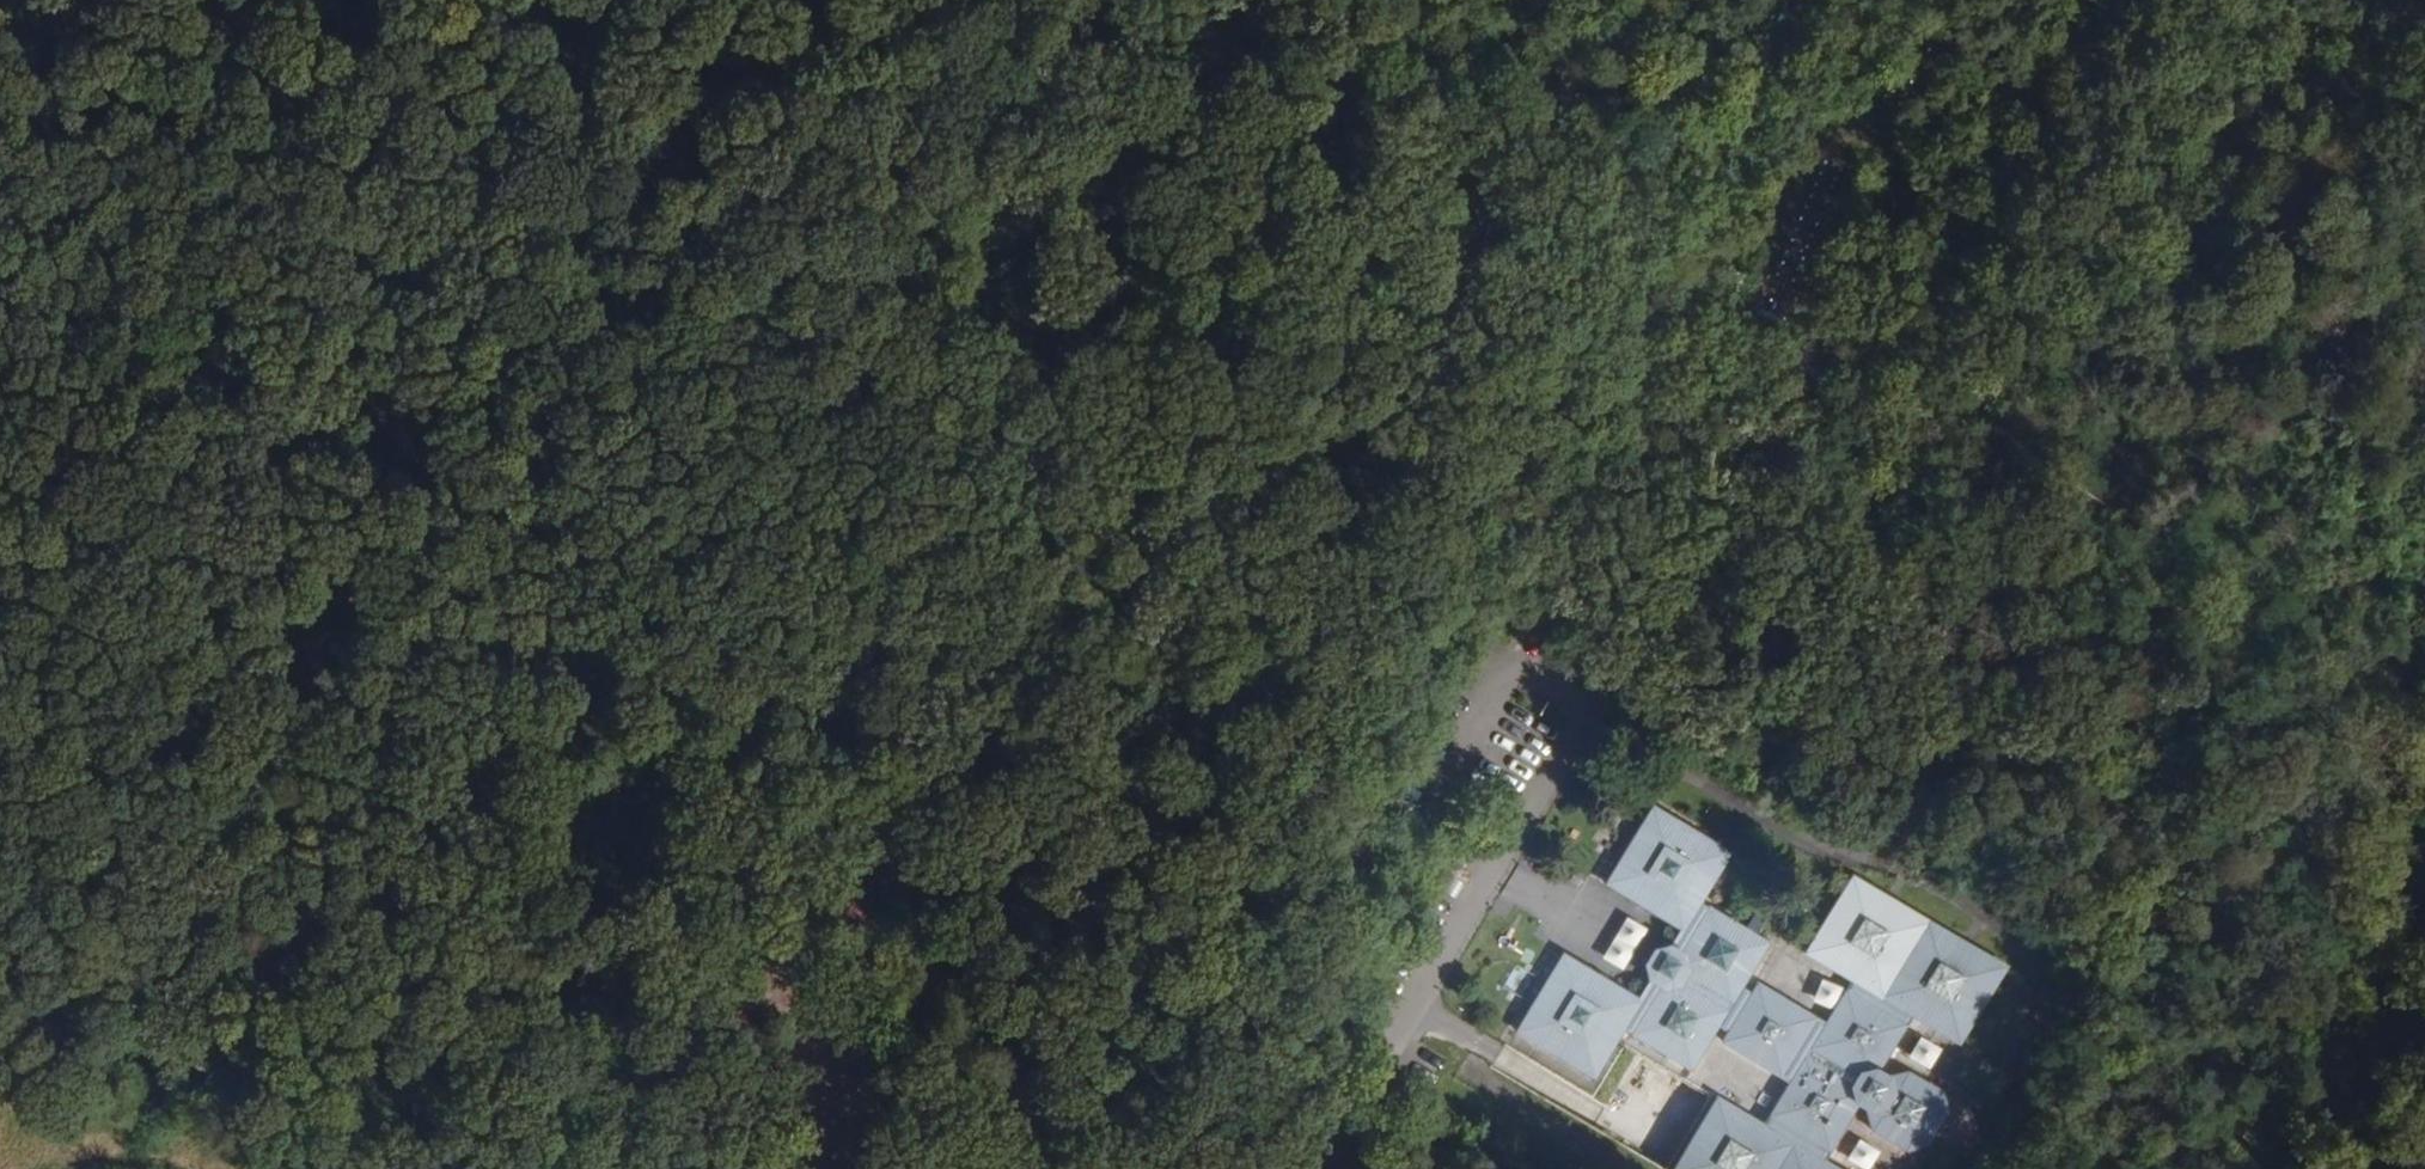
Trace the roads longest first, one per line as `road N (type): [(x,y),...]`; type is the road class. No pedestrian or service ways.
road 1 (residential): [(1314,1168),(1599,697)]
road 2 (track): [(2424,750),(2347,966),(2235,1168)]

